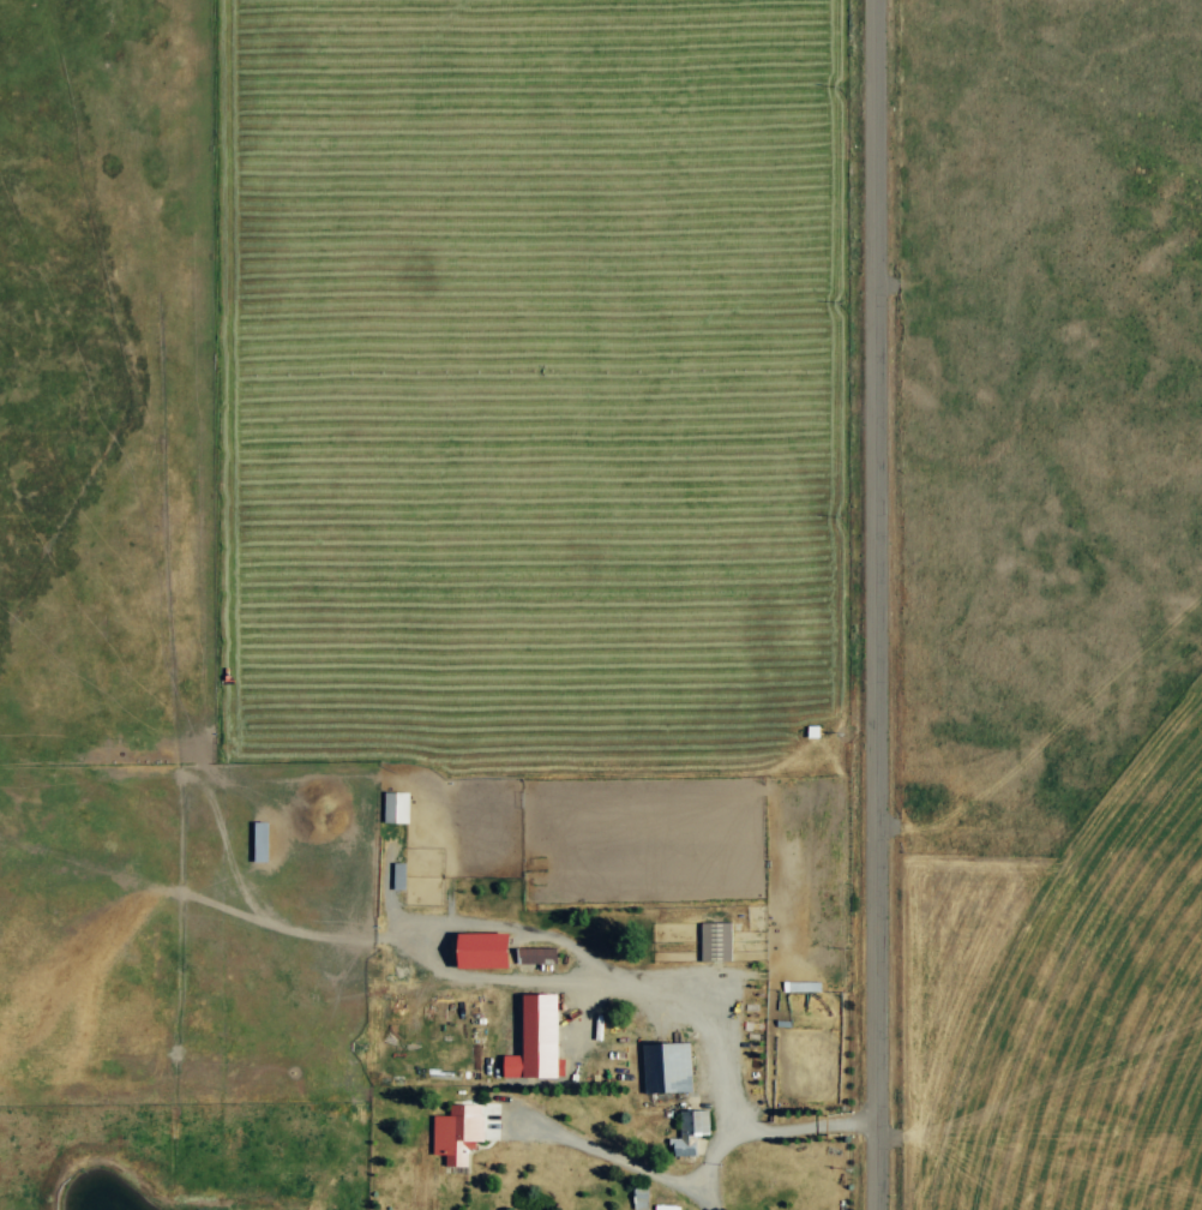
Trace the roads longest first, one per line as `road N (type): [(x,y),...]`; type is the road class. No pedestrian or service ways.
road 1 (secondary): [(879,1209),(873,0)]

